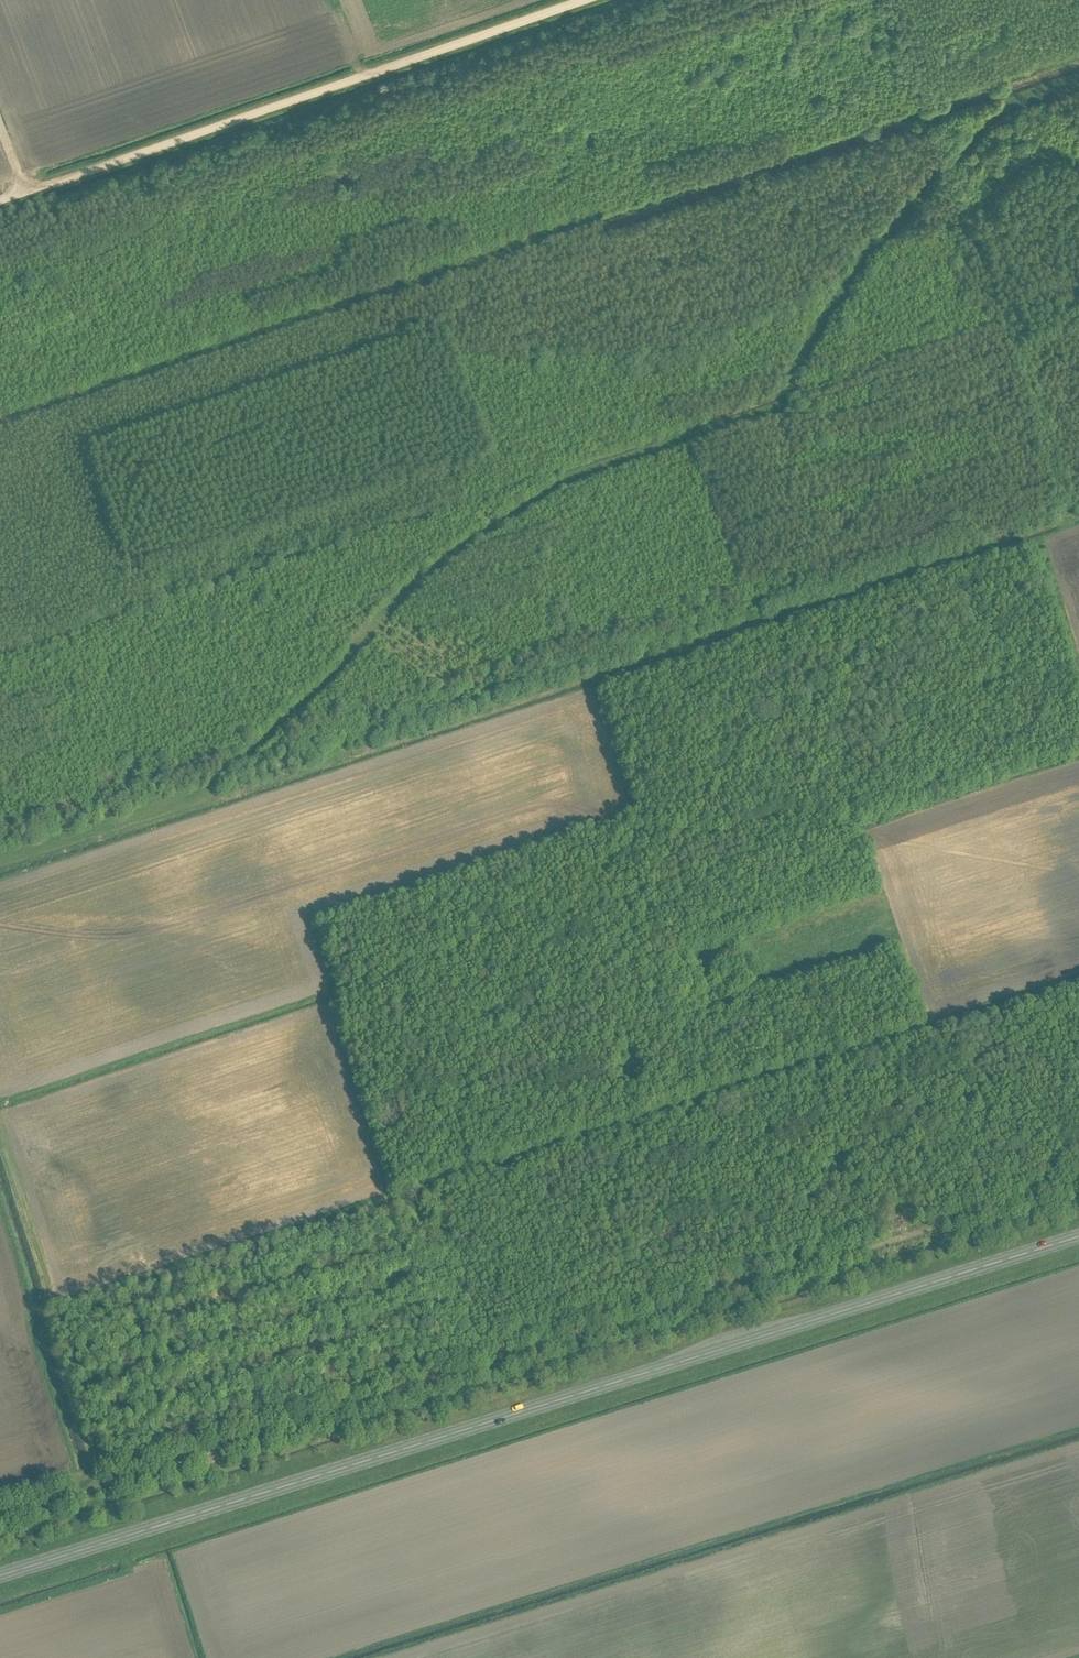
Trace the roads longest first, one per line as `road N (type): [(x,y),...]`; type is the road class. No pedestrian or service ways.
road 1 (primary): [(0,1577),(1078,1238)]
road 2 (track): [(98,1490),(1078,1184)]
road 3 (track): [(581,0),(0,202)]

